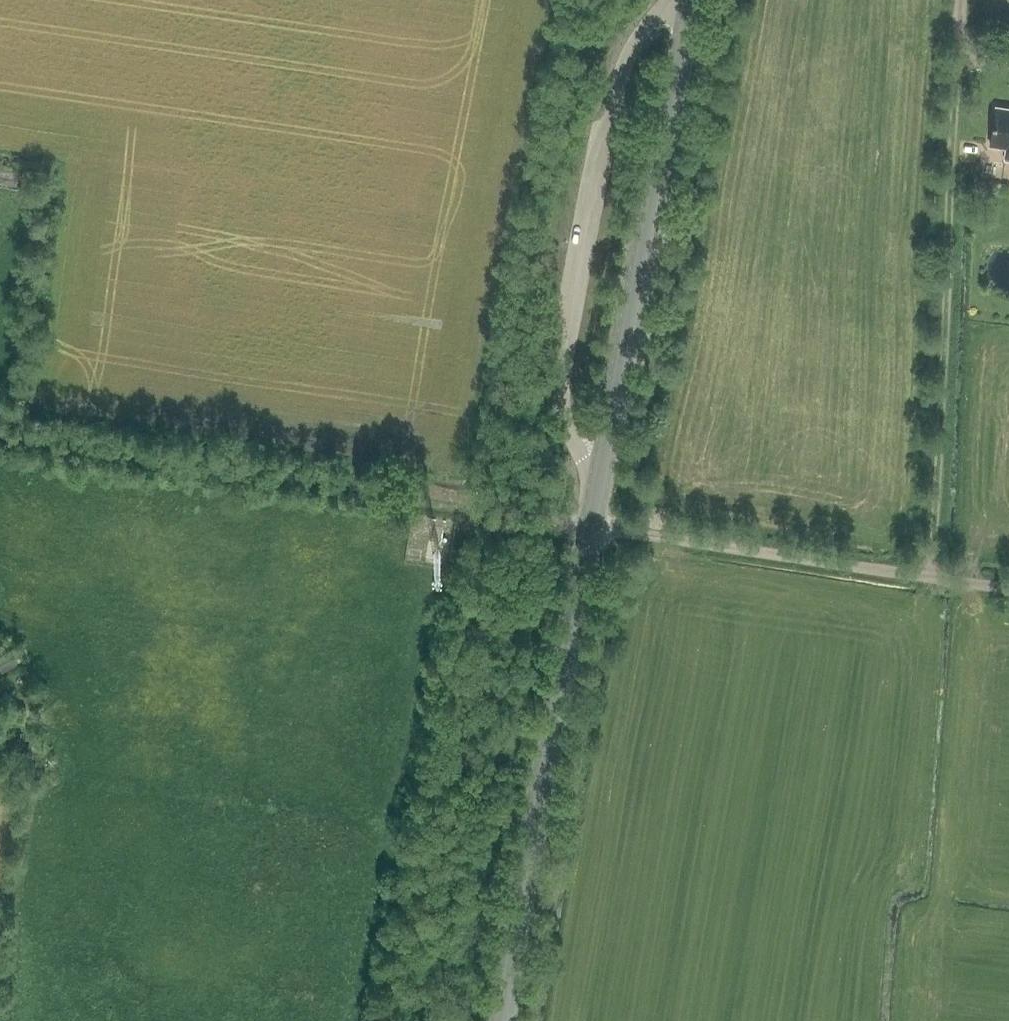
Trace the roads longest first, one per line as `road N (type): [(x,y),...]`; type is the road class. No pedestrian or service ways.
road 1 (secondary): [(501,1020),(691,0)]
road 2 (track): [(1008,589),(0,440)]
road 3 (unclassified): [(963,0),(922,577)]

